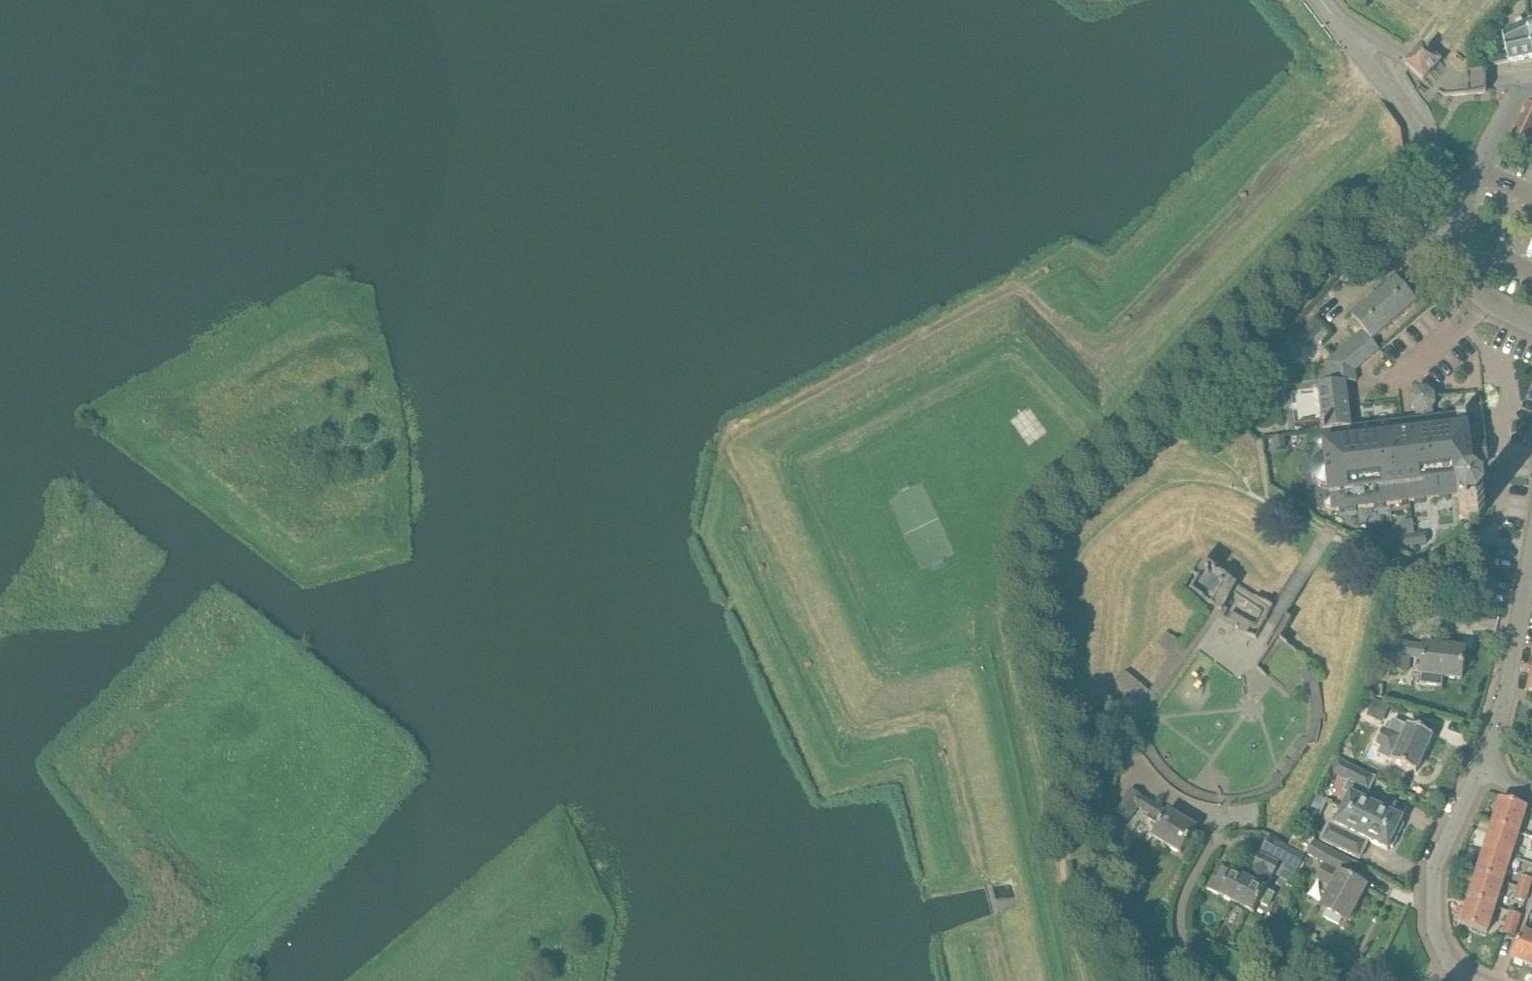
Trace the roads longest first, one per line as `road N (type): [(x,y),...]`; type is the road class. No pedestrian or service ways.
road 1 (tertiary): [(1480,772),(1508,687),(1531,546)]
road 2 (tertiary): [(1346,33),(1419,132),(1445,238)]
road 3 (residential): [(1472,980),(1447,957),(1435,929),(1435,868),(1480,772)]
road 4 (residential): [(1445,238),(1527,75)]
road 5 (unclassified): [(1201,980),(1183,947),(1180,911),(1222,816)]
road 6 (tertiary): [(1531,324),(1473,288),(1445,238)]

